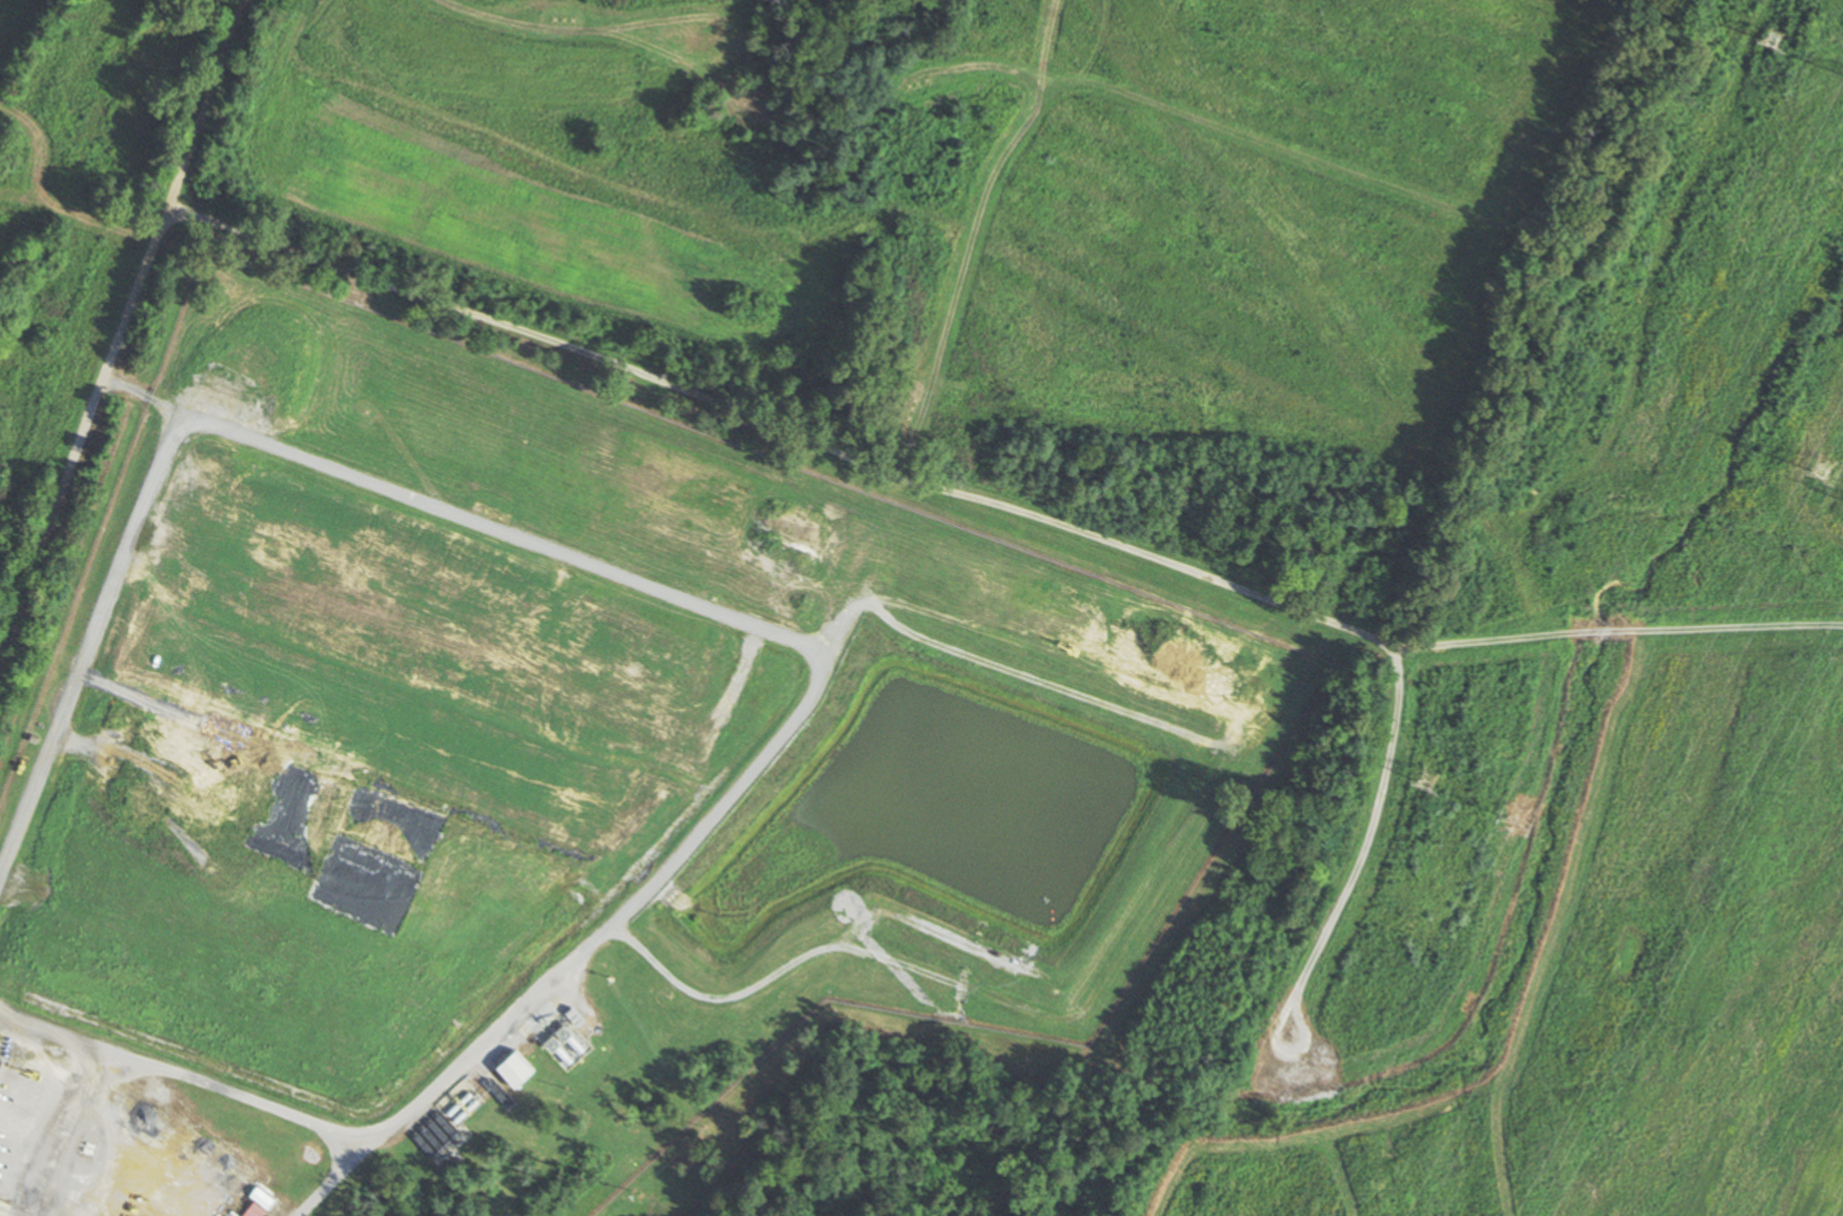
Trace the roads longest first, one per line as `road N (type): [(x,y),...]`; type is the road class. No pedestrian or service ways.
road 1 (residential): [(0,604),(226,0)]

